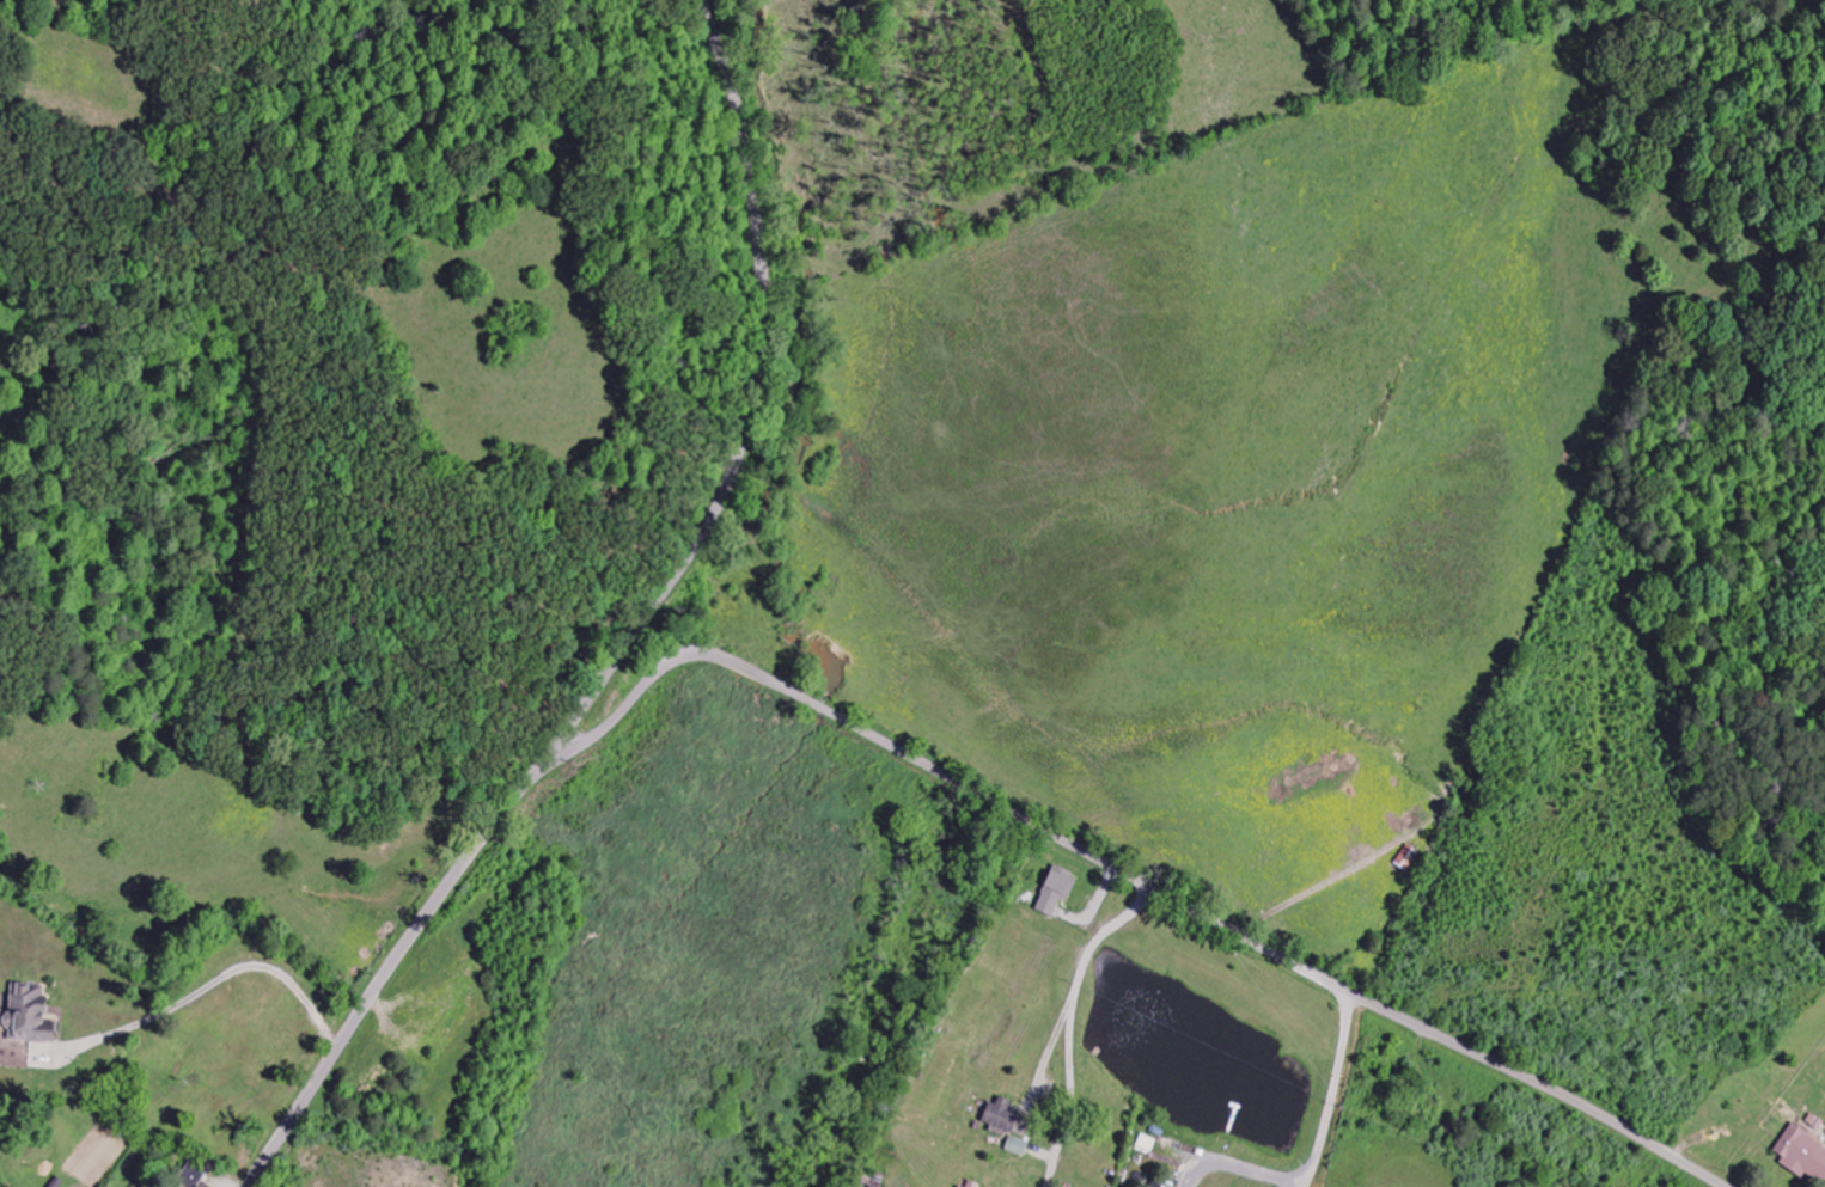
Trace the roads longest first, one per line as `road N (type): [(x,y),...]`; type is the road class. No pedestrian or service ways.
road 1 (residential): [(1722,1186),(1589,1109),(1293,965),(805,698),(703,653),(671,661),(598,734),(557,748),(422,925),(250,1186)]
road 2 (residential): [(557,748),(721,508),(761,372),(765,287),(750,158),(701,0)]

